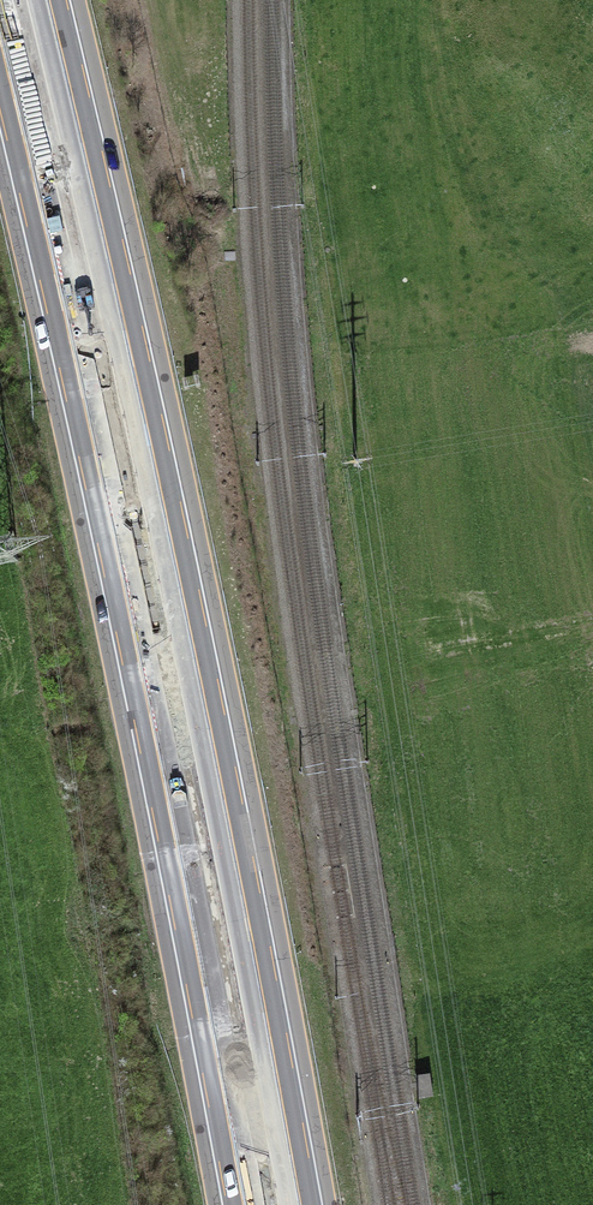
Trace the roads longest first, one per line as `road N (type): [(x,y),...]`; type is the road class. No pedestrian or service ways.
road 1 (motorway): [(299,1204),(205,703),(48,0)]
road 2 (motorway): [(0,39),(152,721),(242,1204)]
road 3 (track): [(152,0),(197,219)]

